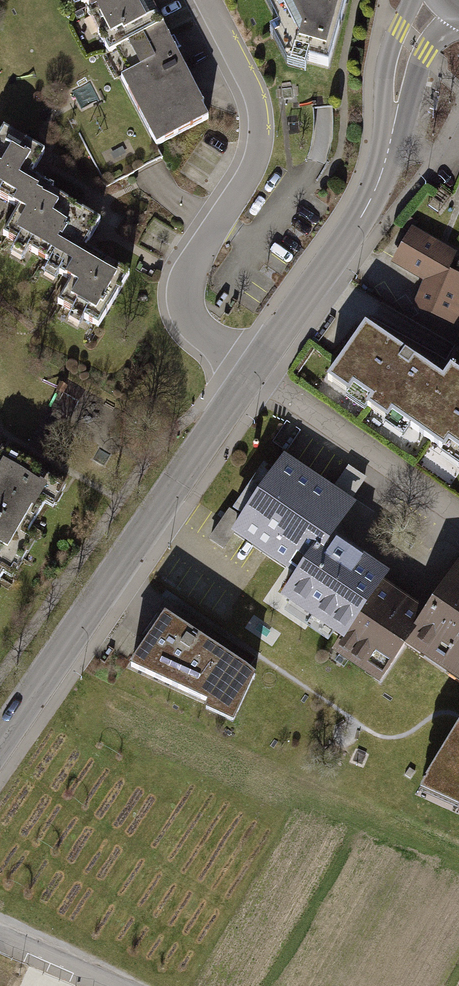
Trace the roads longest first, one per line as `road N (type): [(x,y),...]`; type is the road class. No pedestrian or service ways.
road 1 (tertiary): [(0,738),(253,370)]
road 2 (residential): [(253,370),(194,329),(183,299),(191,268),(248,173),(261,121),(246,71),(209,0)]
road 3 (tertiary): [(253,370),(377,186),(411,41),(441,0)]

